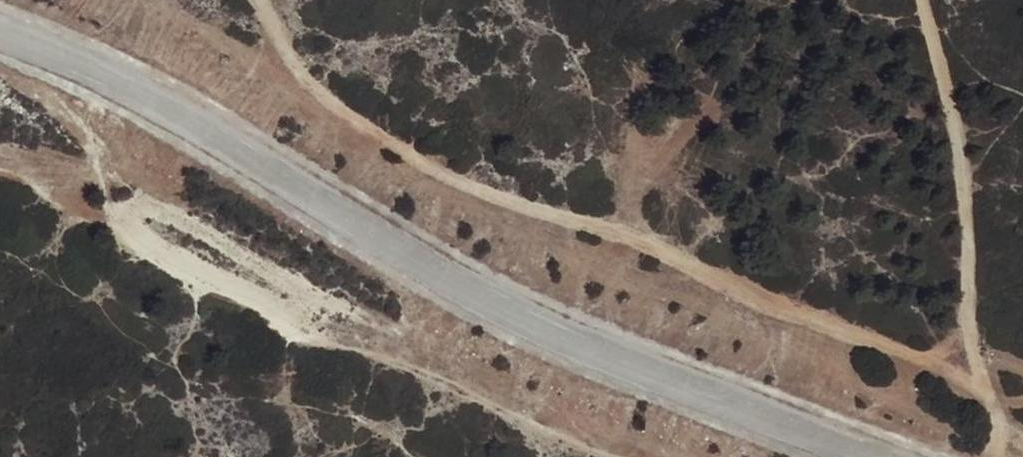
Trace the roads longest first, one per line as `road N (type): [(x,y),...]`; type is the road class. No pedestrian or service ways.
road 1 (unclassified): [(0,25),(183,111),(520,311),(893,456)]
road 2 (track): [(974,350),(845,329),(623,222),(474,191),(385,142),(321,94),(259,0)]
road 3 (track): [(1000,456),(974,350),(953,149),(919,0)]

